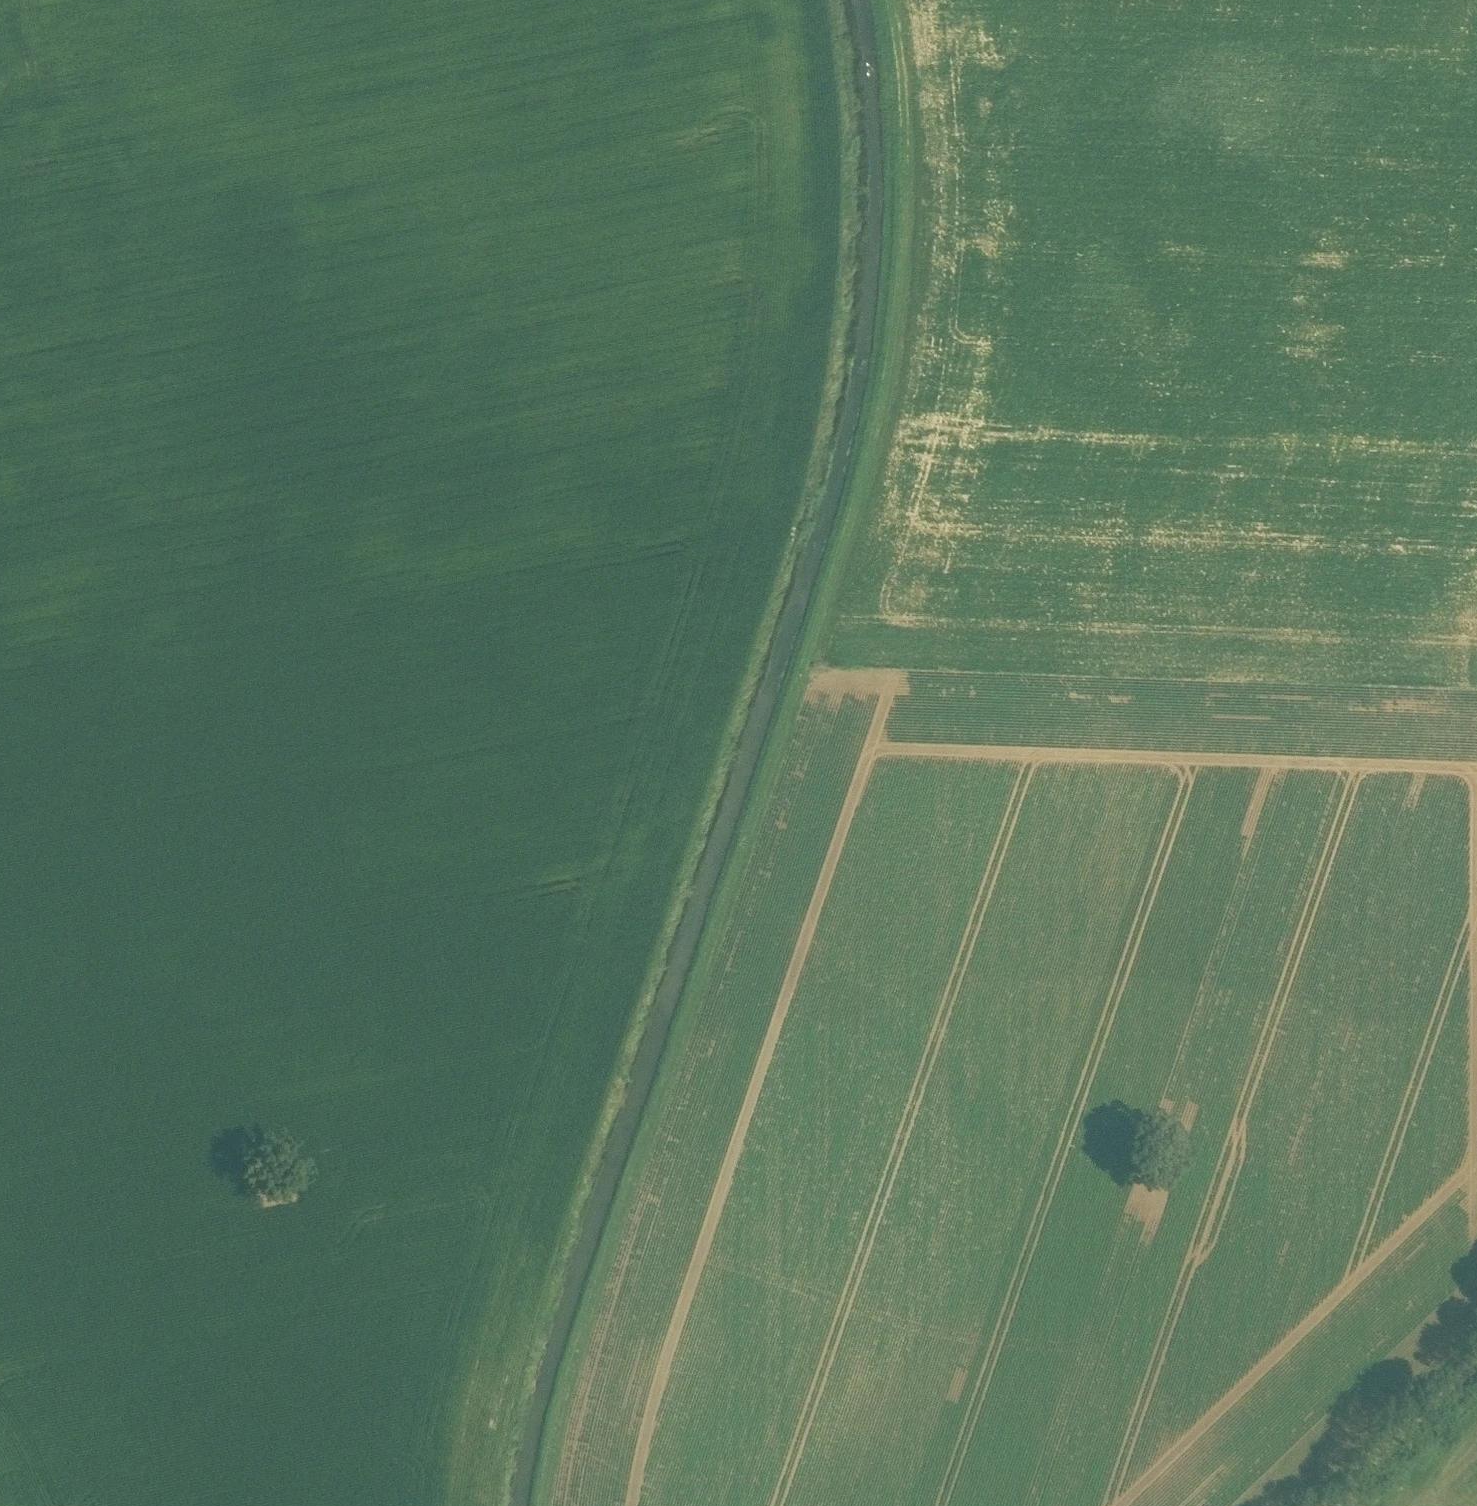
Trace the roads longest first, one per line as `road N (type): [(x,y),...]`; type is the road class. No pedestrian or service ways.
road 1 (unclassified): [(1476,1370),(1332,1505)]

